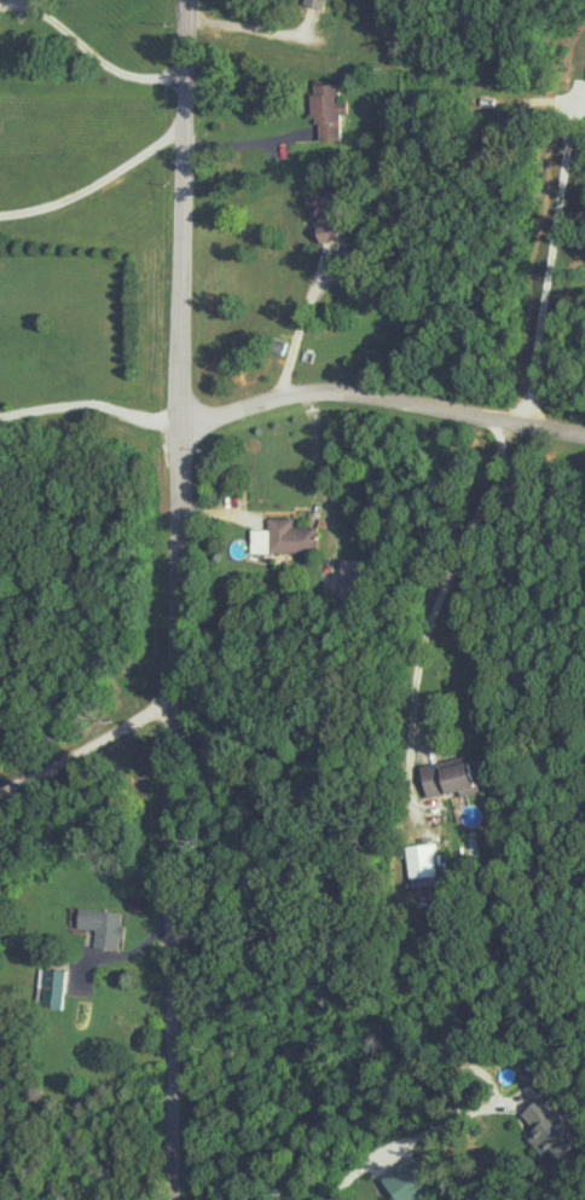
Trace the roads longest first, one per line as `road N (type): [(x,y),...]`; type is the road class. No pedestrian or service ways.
road 1 (residential): [(181,1199),(178,0)]
road 2 (residential): [(181,427),(297,396),(353,396),(584,435)]

